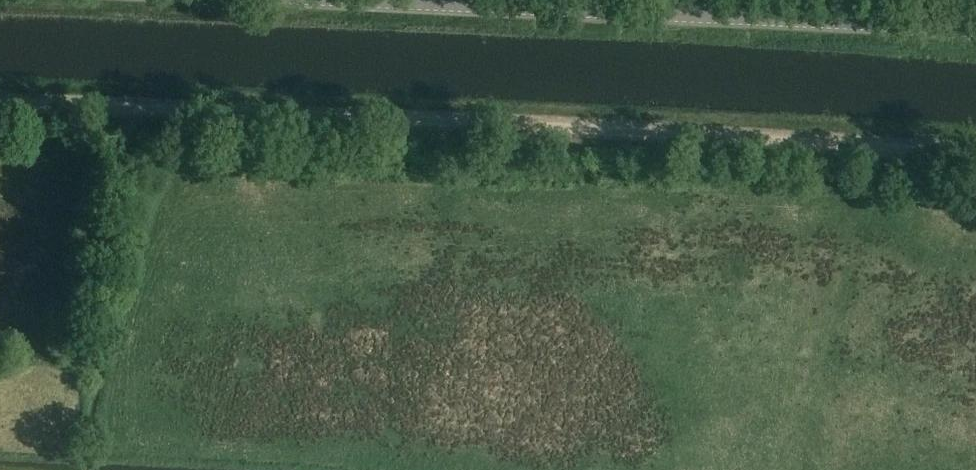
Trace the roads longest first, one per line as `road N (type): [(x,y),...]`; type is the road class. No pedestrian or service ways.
road 1 (track): [(975,154),(0,103)]
road 2 (tertiary): [(975,34),(361,0)]

